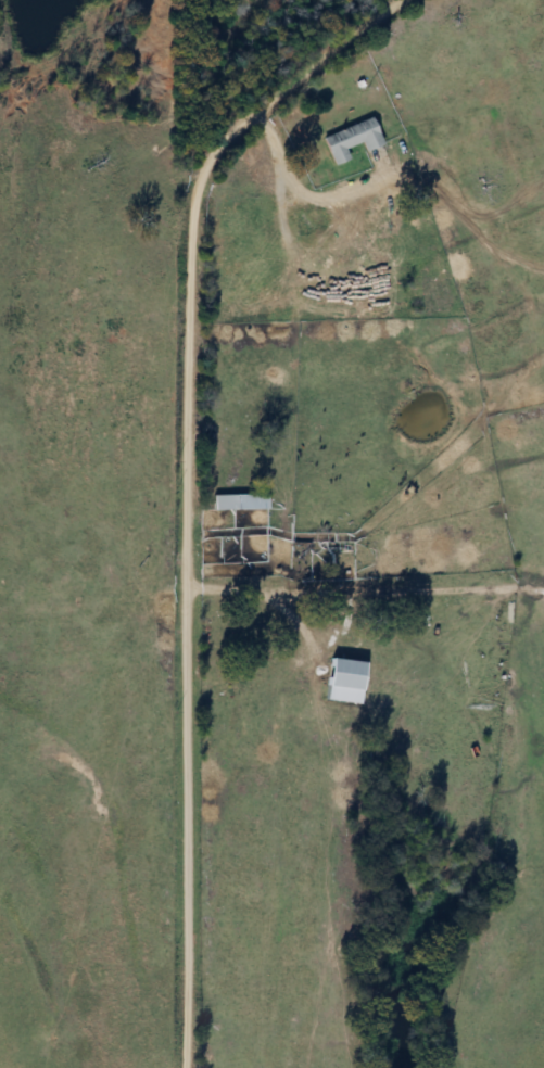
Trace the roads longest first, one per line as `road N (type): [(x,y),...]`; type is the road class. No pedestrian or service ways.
road 1 (residential): [(412,0),(241,128),(194,188),(190,1067)]

